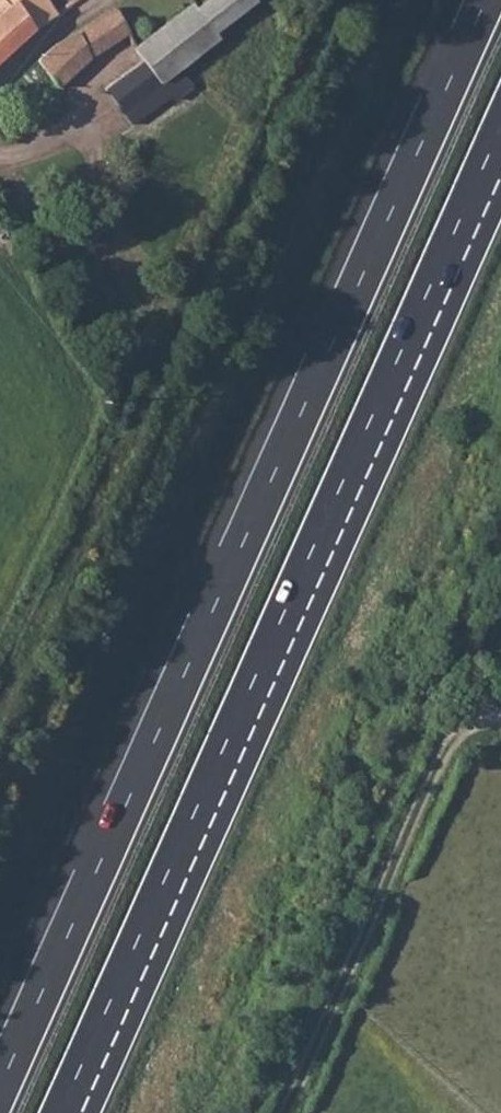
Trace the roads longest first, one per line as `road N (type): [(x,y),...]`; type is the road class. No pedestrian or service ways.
road 1 (motorway): [(492,0),(0,1097)]
road 2 (motorway): [(61,1112),(500,131)]
road 3 (track): [(285,1112),(449,738),(478,722),(500,720)]

